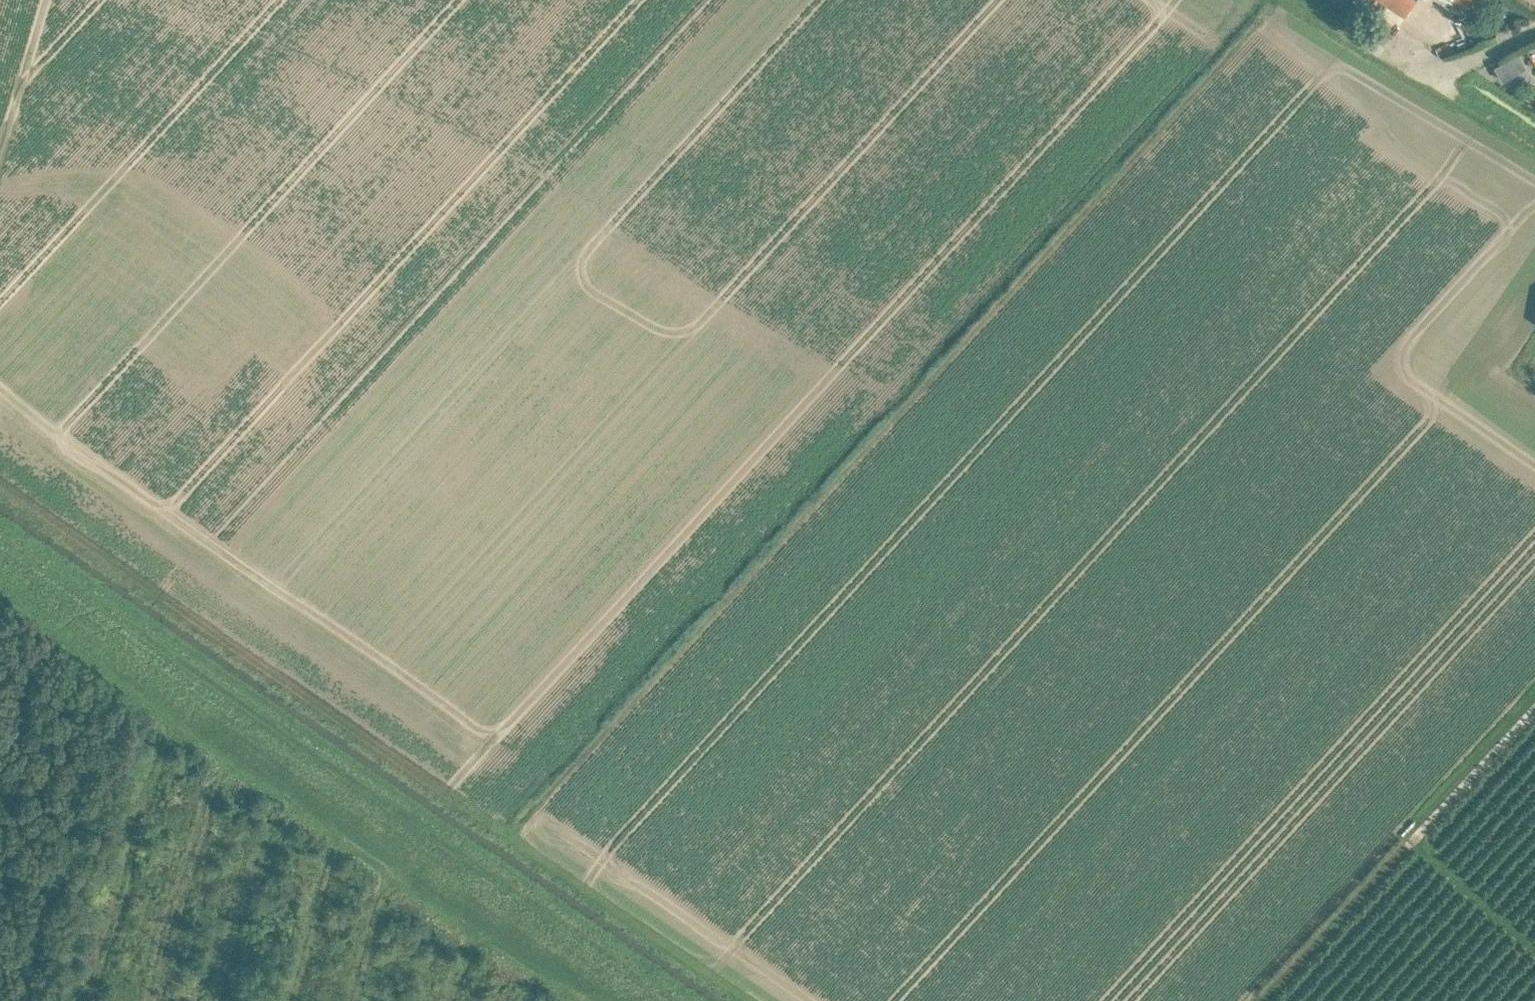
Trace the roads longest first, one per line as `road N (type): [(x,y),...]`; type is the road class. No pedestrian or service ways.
road 1 (track): [(1534,707),(1264,1000)]

